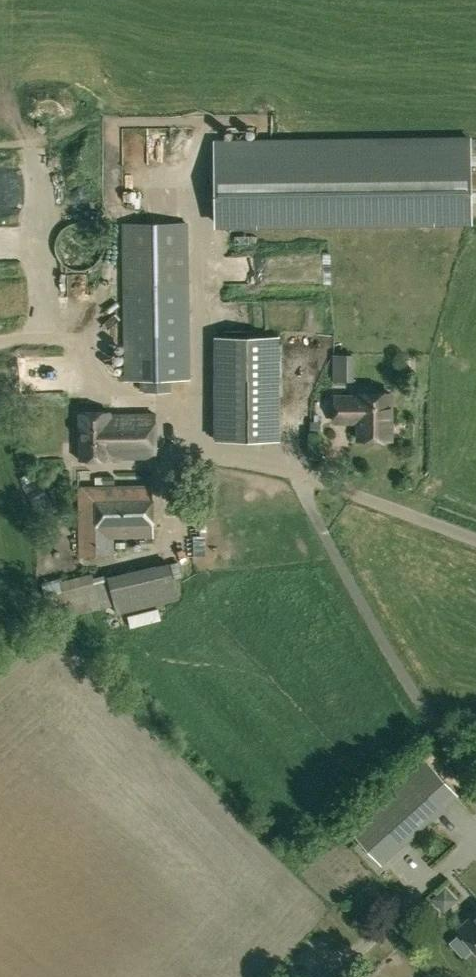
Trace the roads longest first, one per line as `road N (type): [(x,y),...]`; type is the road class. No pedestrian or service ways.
road 1 (unclassified): [(475,538),(282,466)]

